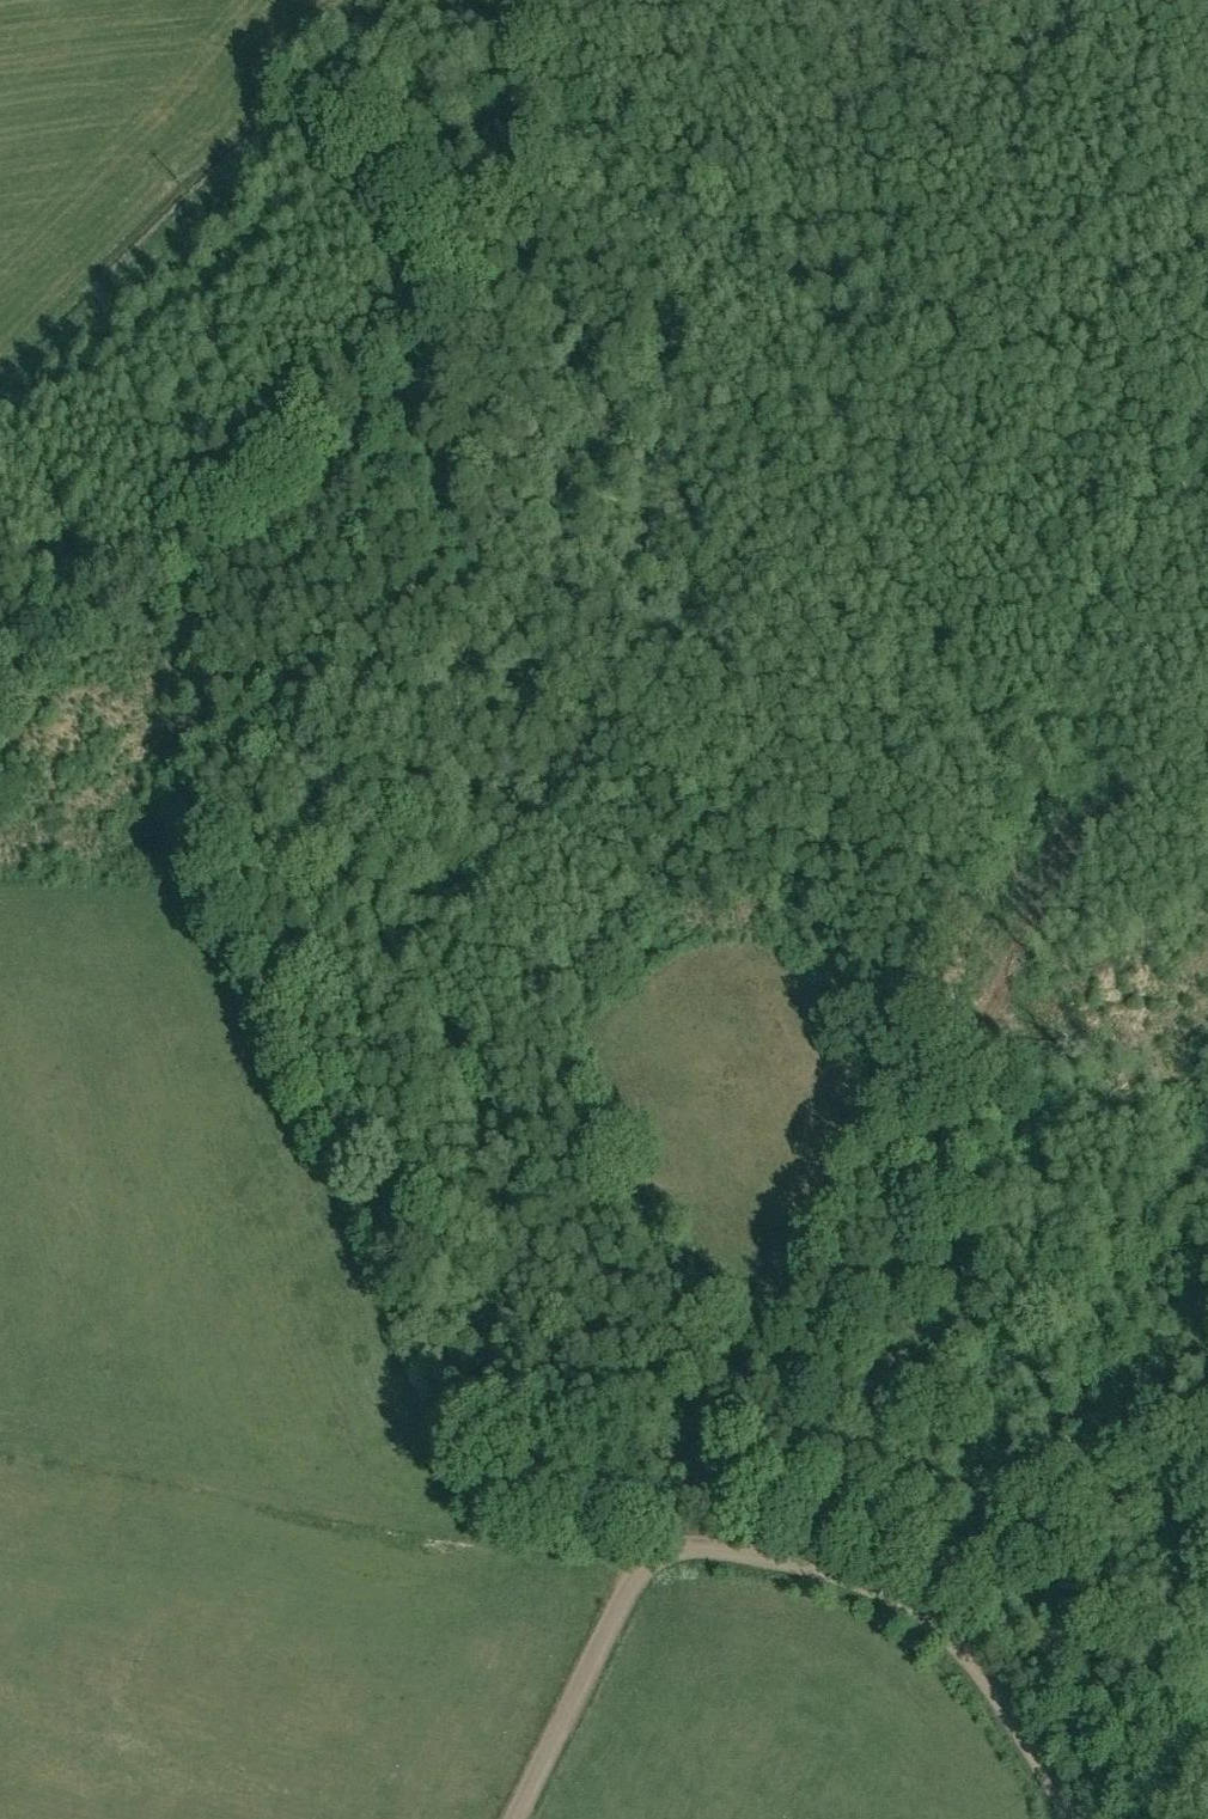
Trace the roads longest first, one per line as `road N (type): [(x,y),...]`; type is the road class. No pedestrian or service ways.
road 1 (track): [(1071,1818),(984,1668),(920,1608),(860,1581),(685,1545),(657,1549)]
road 2 (track): [(505,1818),(639,1565),(657,1549)]

